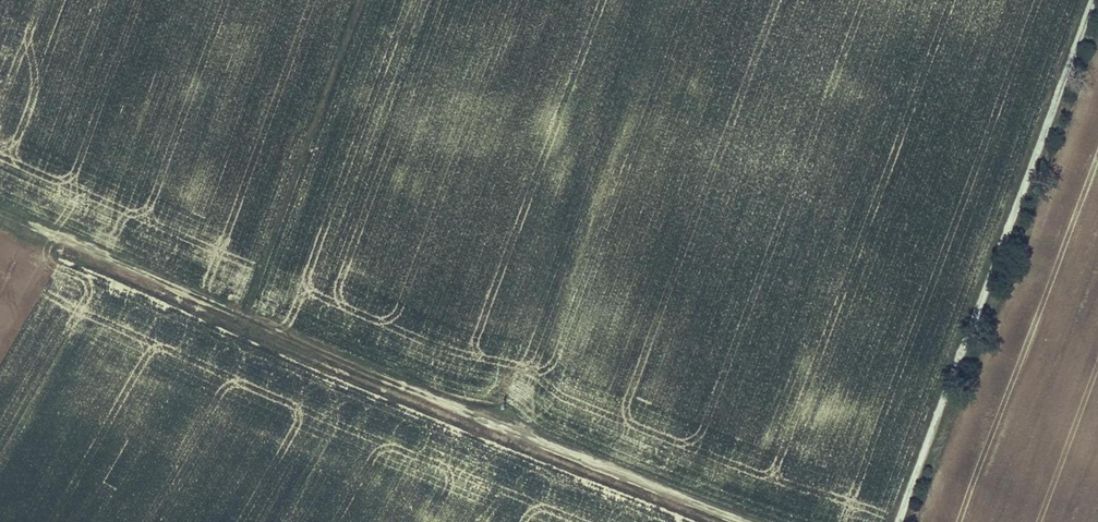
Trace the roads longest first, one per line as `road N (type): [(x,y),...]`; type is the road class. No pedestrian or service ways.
road 1 (track): [(747,521),(346,363),(0,213)]
road 2 (track): [(900,521),(1095,0)]

